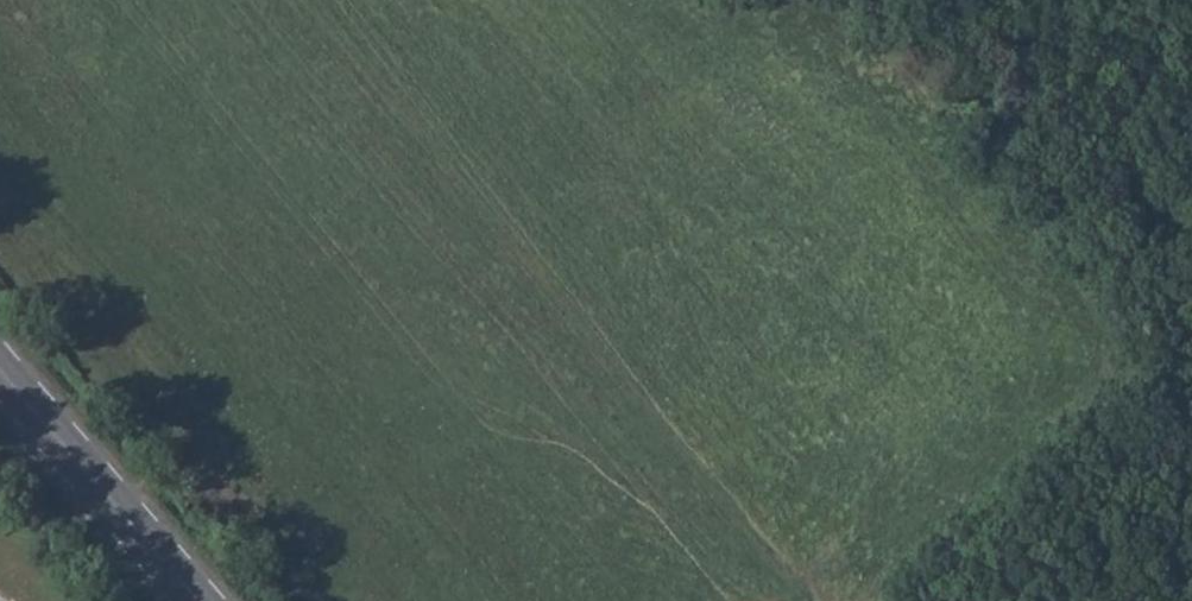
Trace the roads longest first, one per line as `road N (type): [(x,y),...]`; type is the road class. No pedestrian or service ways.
road 1 (primary): [(197,600),(0,373)]

